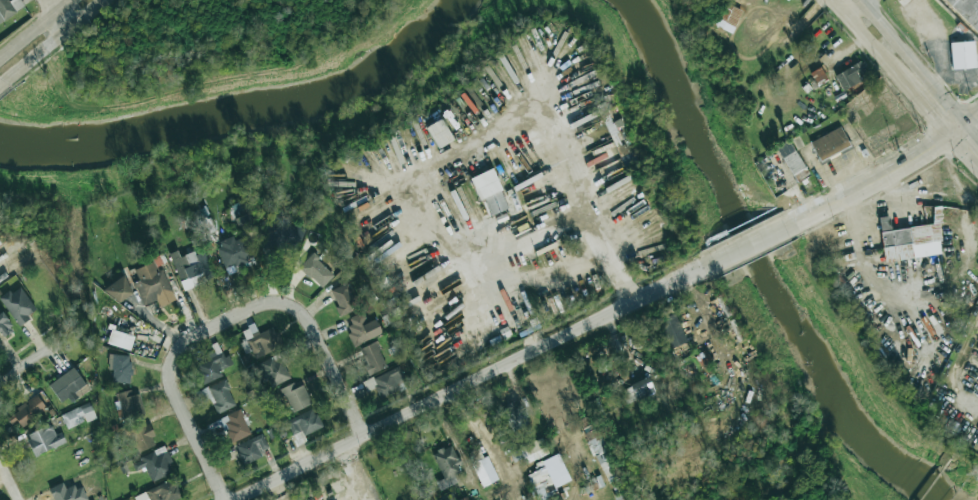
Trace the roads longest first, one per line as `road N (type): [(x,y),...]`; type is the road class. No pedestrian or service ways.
road 1 (tertiary): [(709,263),(238,499)]
road 2 (residential): [(228,499),(172,387),(170,367),(180,348),(266,302),(304,313),(366,436)]
road 3 (secondary): [(833,0),(946,138)]
road 4 (tertiary): [(946,138),(800,215)]
road 5 (secondary): [(964,123),(861,0)]
road 6 (secondary): [(5,81),(104,0)]

